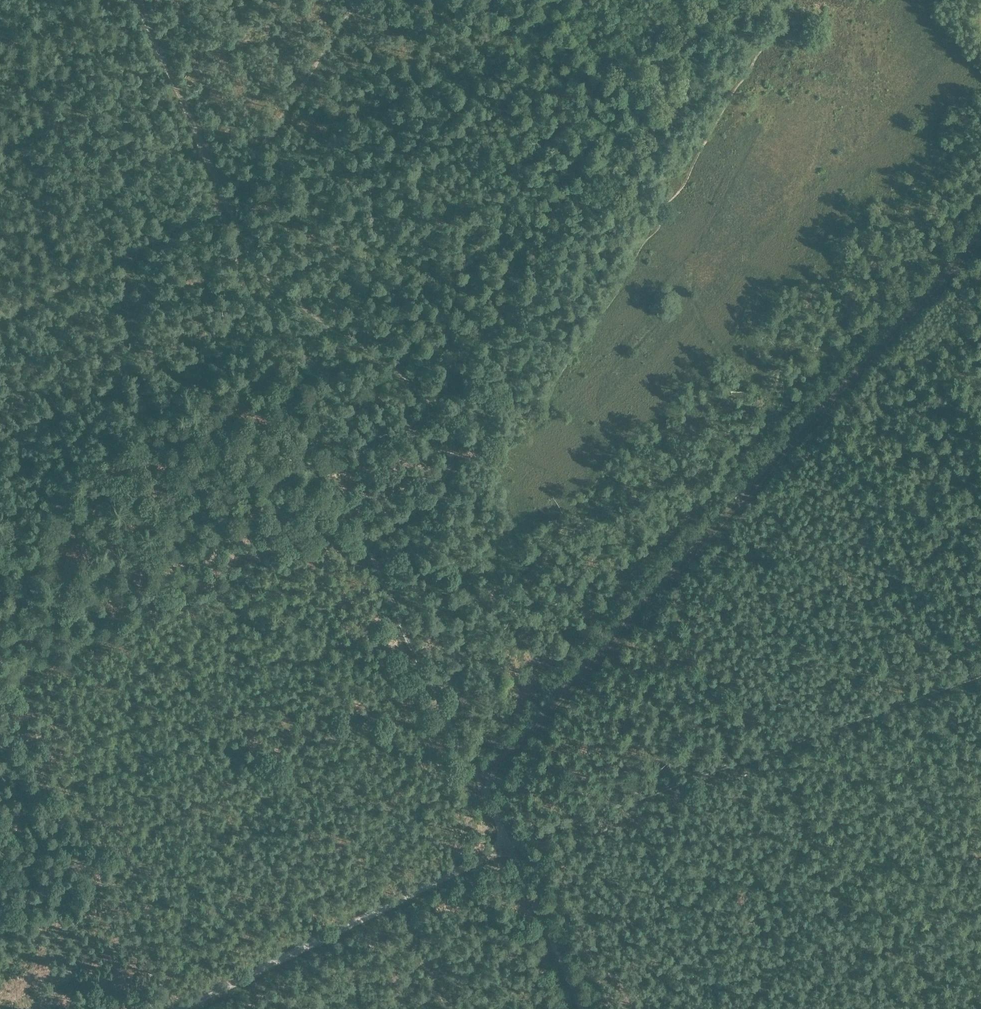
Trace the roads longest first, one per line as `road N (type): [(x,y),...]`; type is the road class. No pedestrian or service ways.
road 1 (track): [(980,230),(479,783)]
road 2 (track): [(980,674),(507,842)]
road 3 (track): [(507,842),(181,1008)]
road 4 (track): [(507,842),(584,1008)]
road 5 (track): [(427,681),(360,530)]

